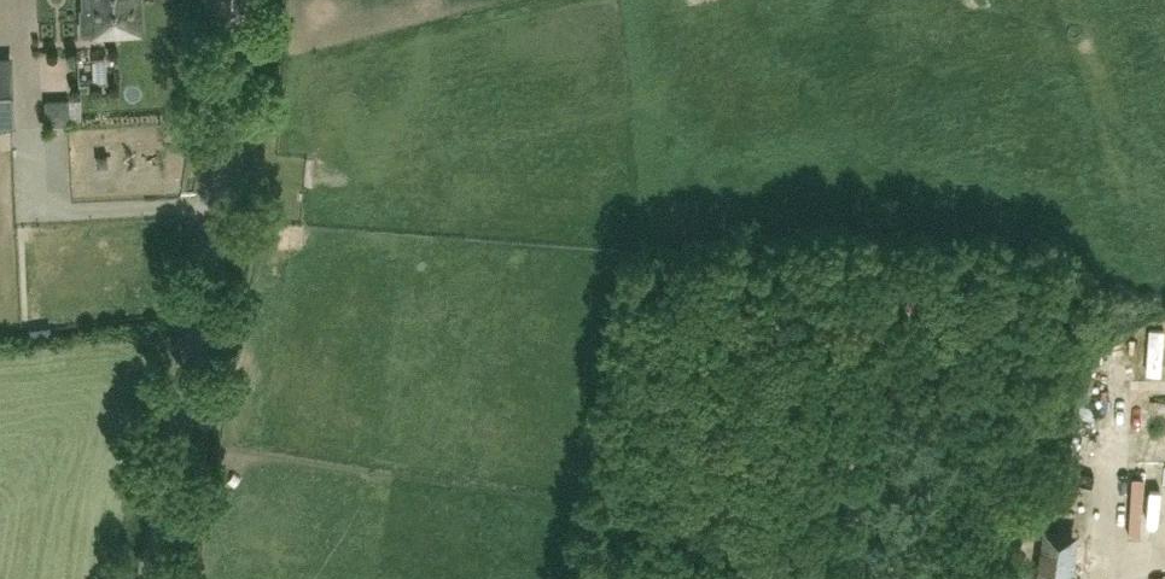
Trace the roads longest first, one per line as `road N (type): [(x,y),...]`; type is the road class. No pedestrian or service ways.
road 1 (unclassified): [(152,578),(218,212),(239,0)]

